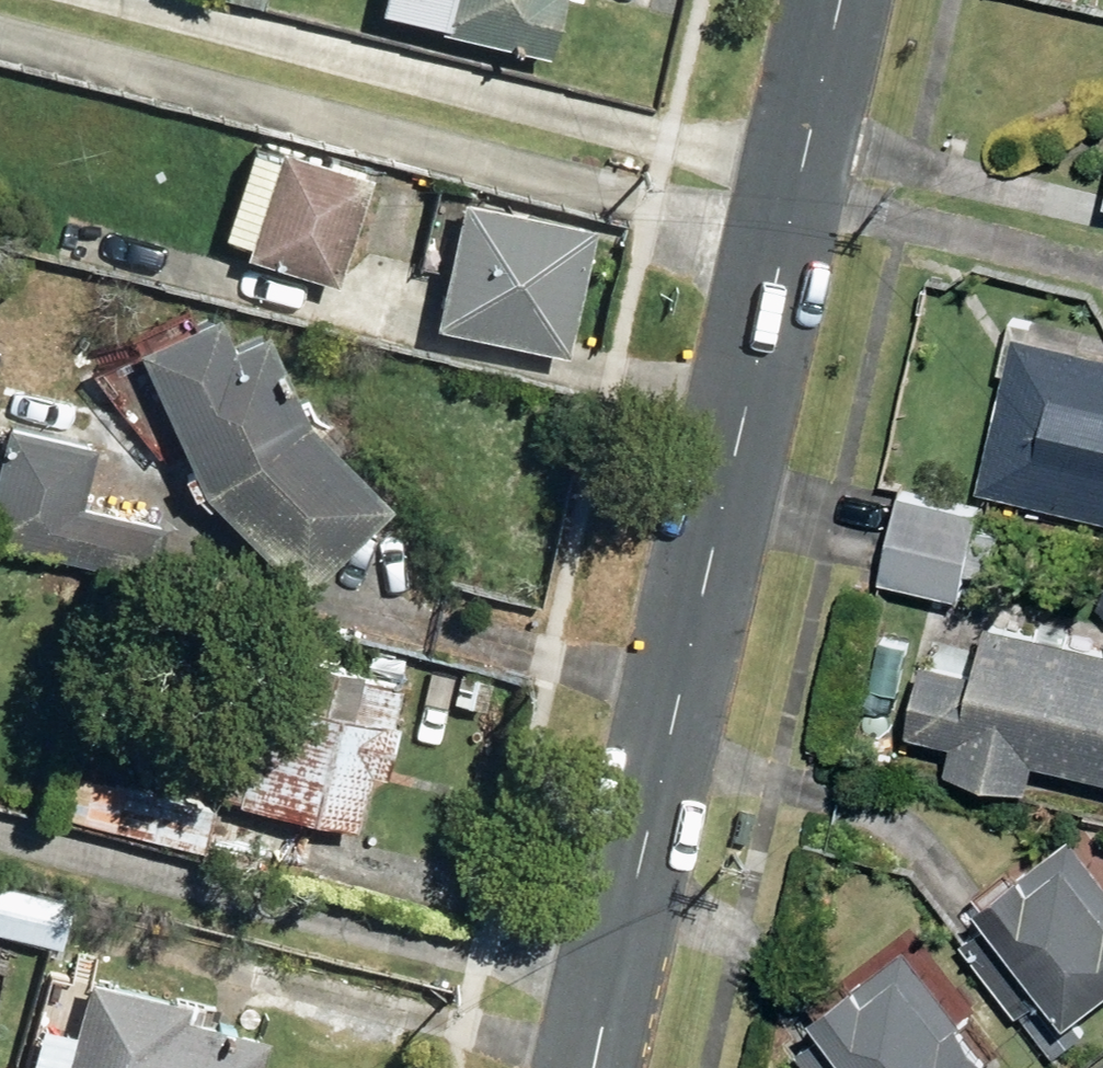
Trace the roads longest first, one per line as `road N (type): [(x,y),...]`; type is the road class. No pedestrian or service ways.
road 1 (residential): [(841,0),(585,1067)]

